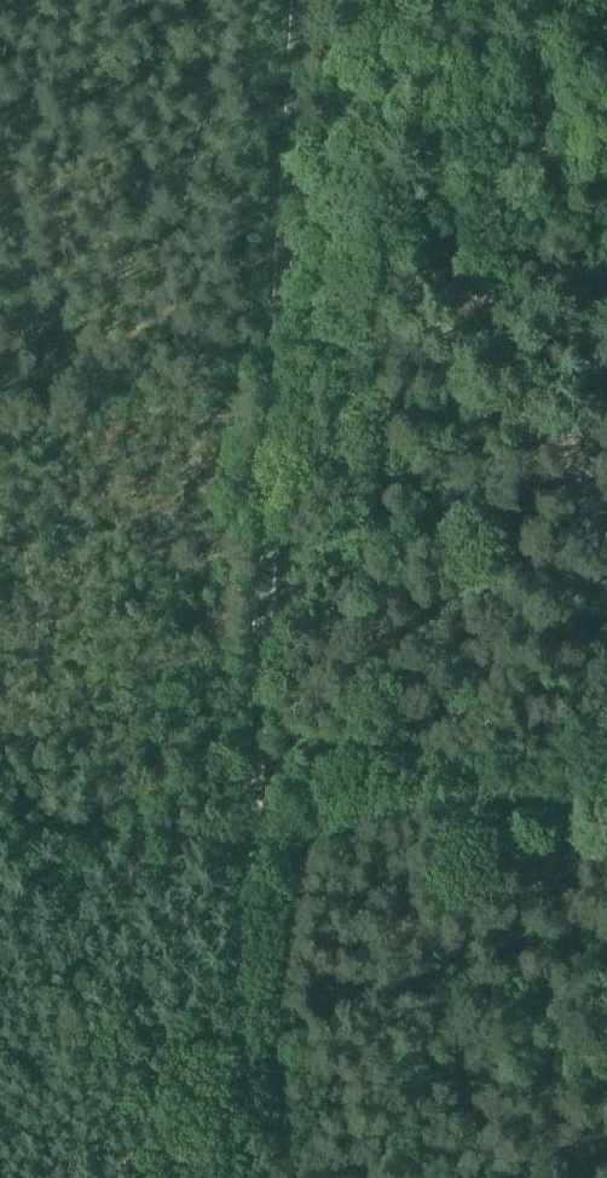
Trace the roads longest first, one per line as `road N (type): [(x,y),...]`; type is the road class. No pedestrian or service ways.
road 1 (unclassified): [(304,0),(251,818)]
road 2 (track): [(349,0),(333,441),(372,502)]
road 3 (unclassified): [(215,1177),(251,818)]
road 4 (track): [(372,502),(353,550),(344,619),(319,644),(306,687),(315,807)]

